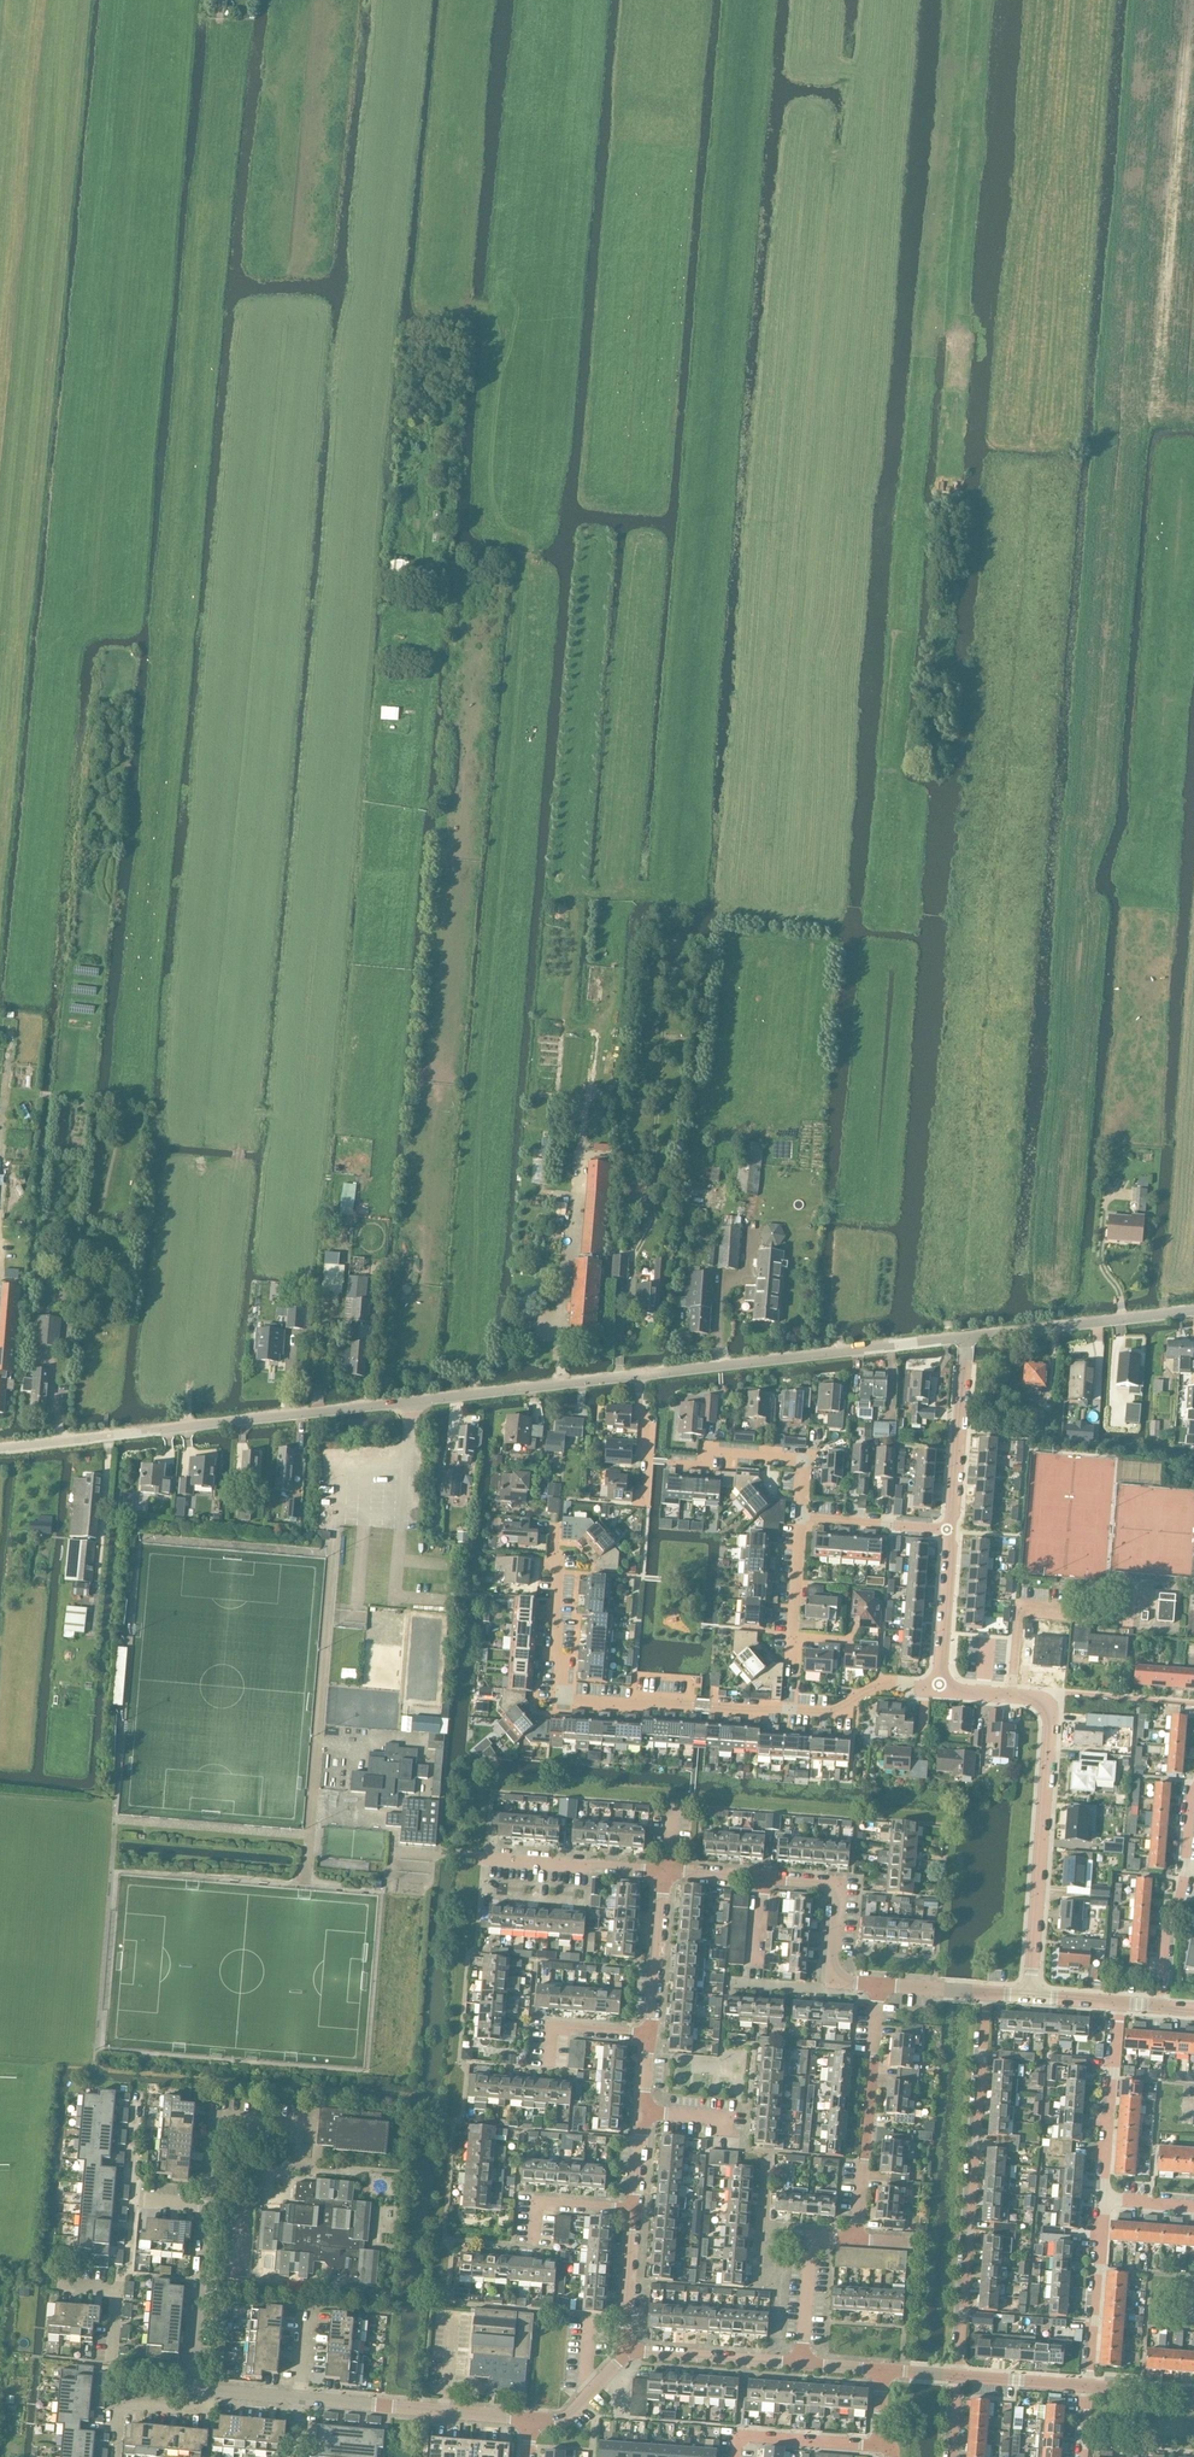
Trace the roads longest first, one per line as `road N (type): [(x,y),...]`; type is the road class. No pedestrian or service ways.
road 1 (unclassified): [(0,1448),(641,1376)]
road 2 (residential): [(1033,1992),(1053,1708),(1046,1697),(943,1682)]
road 3 (residential): [(787,1710),(567,1696),(565,1661),(555,1646),(556,1528)]
road 4 (residential): [(956,2374),(985,1989)]
road 5 (unclassified): [(641,1376),(968,1336)]
road 6 (residential): [(396,1851),(665,1871)]
road 7 (residential): [(858,2239),(878,1982)]
road 8 (residential): [(531,2417),(302,2396)]
road 9 (unclassified): [(968,1336),(1193,1311)]
road 10 (residential): [(1193,1792),(1166,1929),(1161,2002)]
road 11 (residential): [(668,1464),(700,1465),(707,1452),(807,1458),(801,1519)]
road 12 (residential): [(123,2404),(112,2388),(134,2201)]
road 13 (residential): [(763,1878),(836,1889),(837,1975),(878,1982)]
road 14 (residential): [(1101,2197),(1113,1999)]
road 15 (residential): [(954,1530),(968,1336)]
road 16 (residential): [(210,2388),(193,2371),(204,2206)]
road 17 (residential): [(1087,2383),(1101,2197)]
road 18 (residential): [(204,2206),(211,2120),(304,2127)]
road 19 (residential): [(801,2364),(627,2355)]
road 20 (residential): [(801,2364),(812,2237),(858,2239)]
road 21 (residential): [(738,2456),(740,2431),(883,2442)]
road 22 (residential): [(653,2032),(665,1871)]
road 23 (residential): [(943,1682),(954,1530)]
road 24 (residential): [(544,2068),(548,2024),(653,2032)]
road 25 (residential): [(534,2248),(538,2199),(636,2208)]
road 26 (residential): [(627,2355),(636,2208)]
road 27 (residential): [(642,1506),(649,1427),(638,1415),(641,1376)]
road 28 (residential): [(1087,2383),(956,2374)]
road 29 (residential): [(909,1686),(876,1686),(834,1712),(787,1710)]
road 30 (residential): [(627,2355),(572,2411),(531,2417)]

